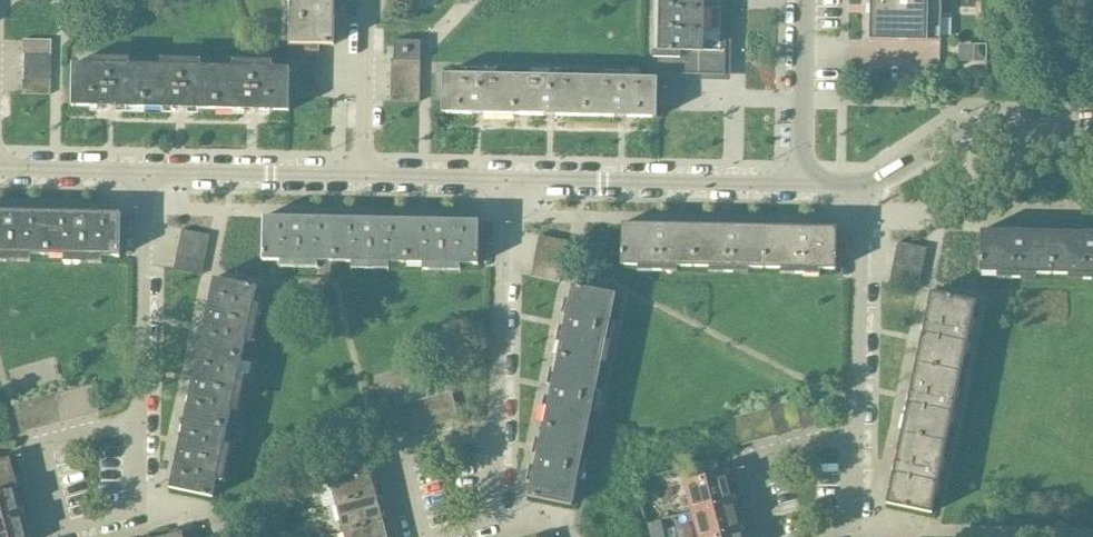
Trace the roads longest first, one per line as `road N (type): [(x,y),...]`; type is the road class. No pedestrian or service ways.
road 1 (residential): [(507,180),(798,184)]
road 2 (residential): [(141,421),(33,451),(56,535),(138,514)]
road 3 (residential): [(496,432),(507,180)]
road 4 (residential): [(858,185),(955,125),(1092,129)]
road 5 (residential): [(858,433),(858,185)]
road 6 (residential): [(141,421),(146,174)]
road 7 (residential): [(146,174),(360,174)]
road 8 (residential): [(798,184),(803,0)]
road 9 (residential): [(858,433),(756,461),(777,536)]
road 10 (residential): [(496,432),(399,459),(419,536)]
road 11 (residential): [(360,174),(369,0)]
road 12 (residential): [(360,174),(507,180)]
road 13 (residential): [(0,171),(146,174)]

